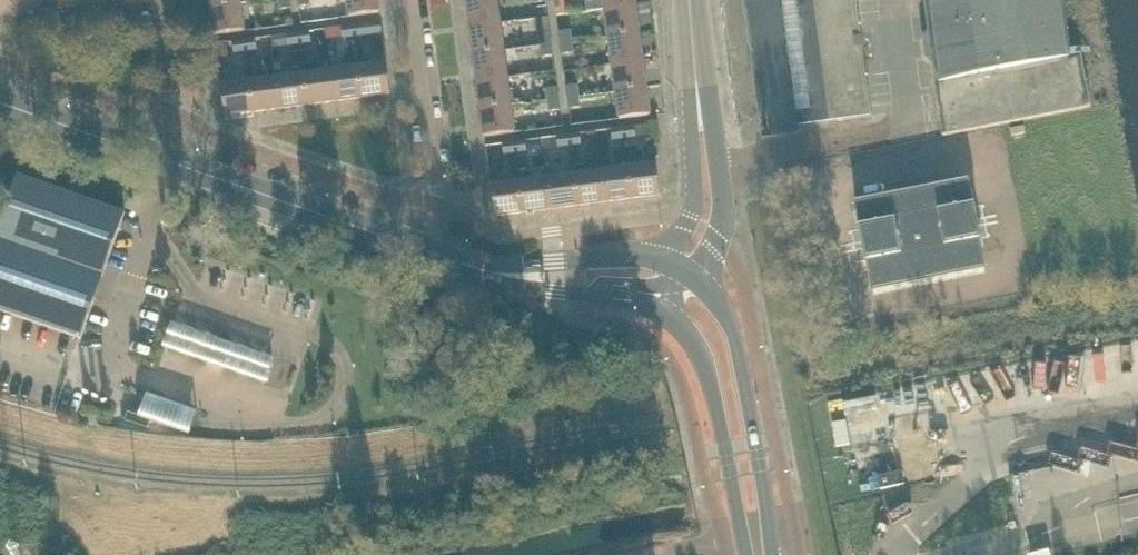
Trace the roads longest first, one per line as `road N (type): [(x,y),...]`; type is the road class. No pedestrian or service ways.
road 1 (secondary): [(778,554),(740,342),(724,305),(693,277)]
road 2 (secondary): [(426,250),(170,161)]
road 3 (secondary): [(671,316),(709,369),(749,554)]
road 4 (residential): [(426,250),(438,204),(412,0)]
road 5 (secondary): [(669,265),(641,257),(503,265),(431,251)]
road 6 (unclassified): [(693,277),(718,240),(725,204),(698,69)]
road 7 (unclassified): [(698,69),(695,217),(669,265)]
road 8 (secondary): [(170,161),(0,102)]
road 9 (residential): [(170,161),(156,0)]
road 10 (secondary): [(431,251),(495,279),(578,294)]

